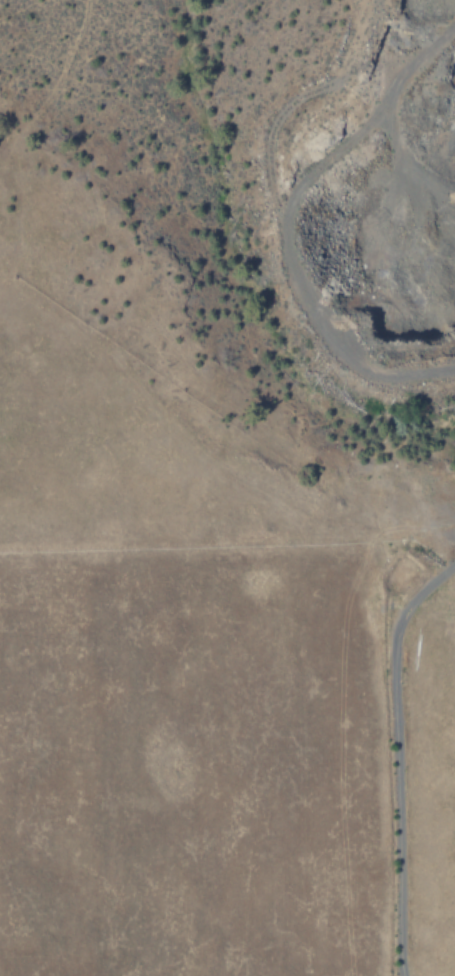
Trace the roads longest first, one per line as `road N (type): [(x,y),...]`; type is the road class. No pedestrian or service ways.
road 1 (track): [(403,975),(394,645),(404,610),(454,561)]

